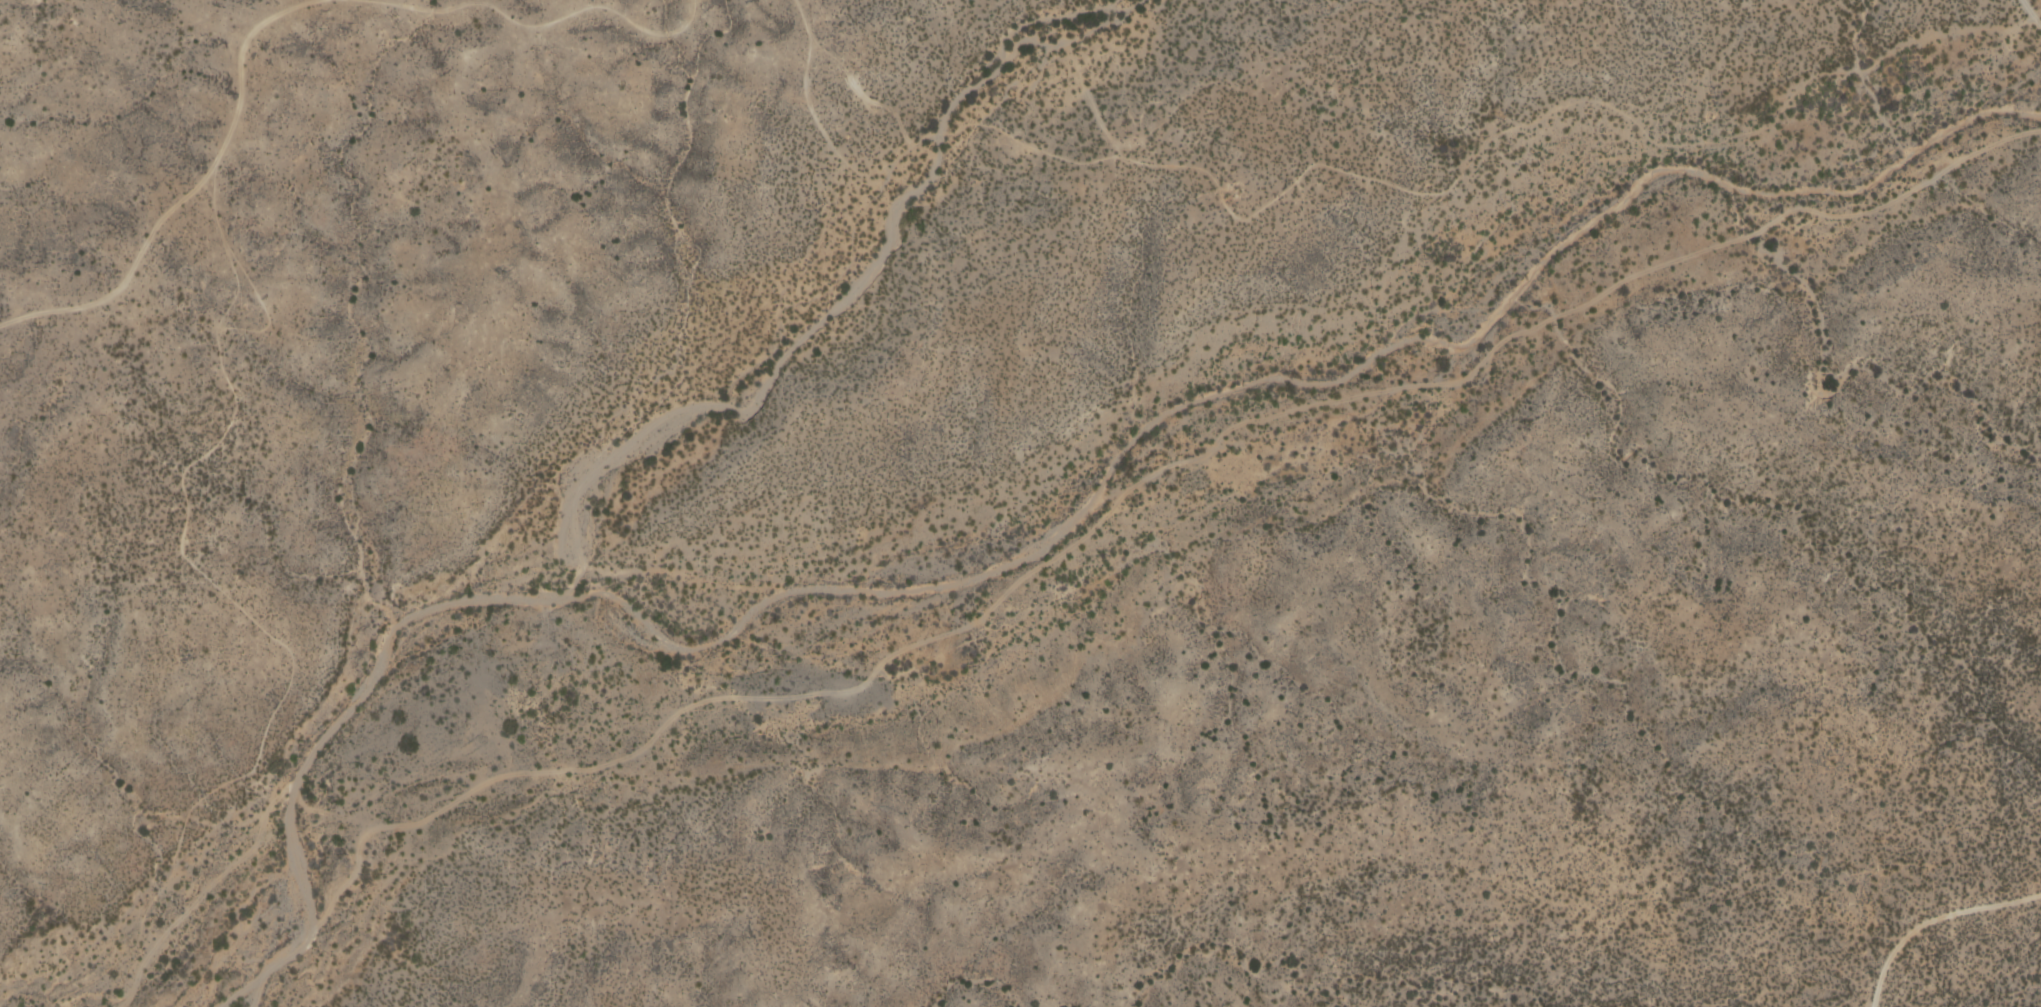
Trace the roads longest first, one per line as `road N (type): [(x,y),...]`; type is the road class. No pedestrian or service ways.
road 1 (track): [(1873,1006),(1882,967),(1912,929),(2040,893)]

